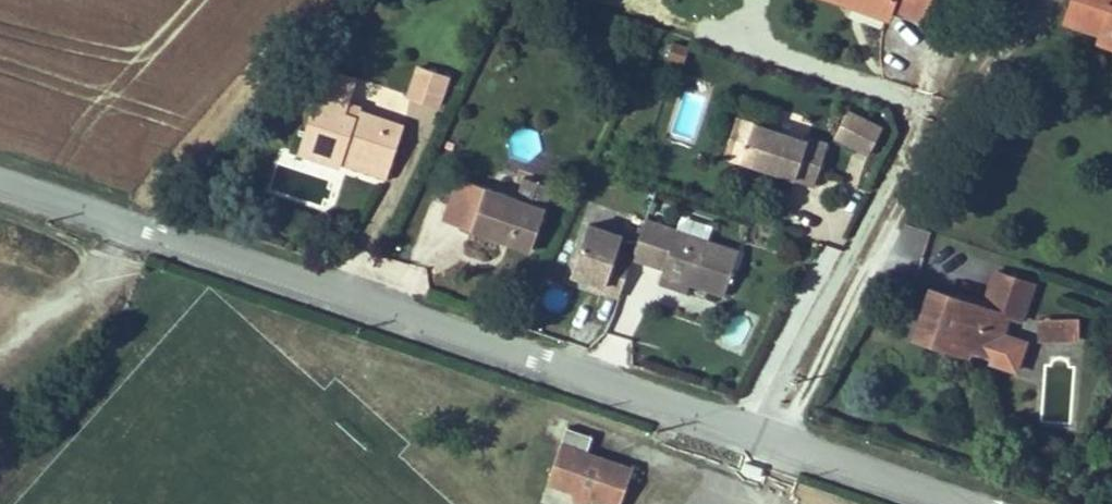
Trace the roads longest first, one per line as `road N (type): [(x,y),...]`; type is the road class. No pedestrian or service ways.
road 1 (tertiary): [(0,182),(960,503)]

